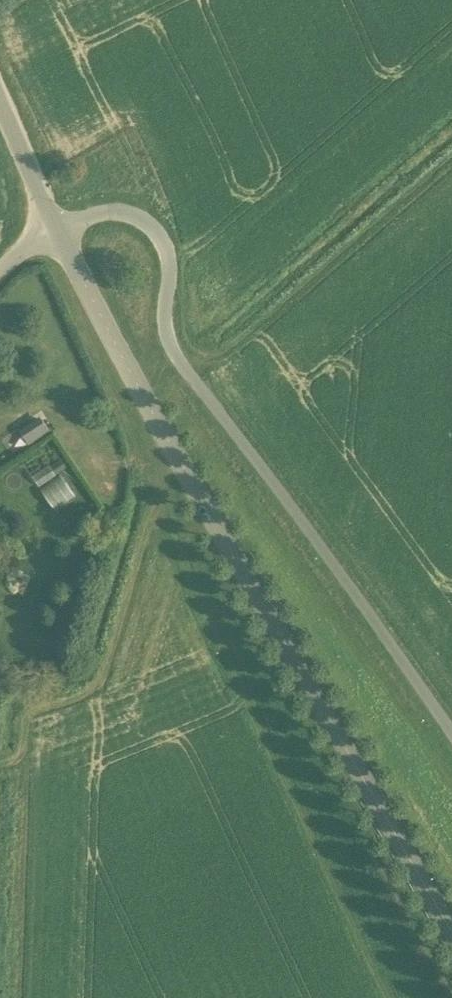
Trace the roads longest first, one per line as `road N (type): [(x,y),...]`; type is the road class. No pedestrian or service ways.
road 1 (unclassified): [(53,230),(451,929)]
road 2 (unclassified): [(451,733),(173,350),(162,326),(168,270),(158,234),(124,210),(53,230)]
road 3 (motorway): [(451,942),(272,997)]
road 4 (unclassified): [(53,230),(0,105)]

